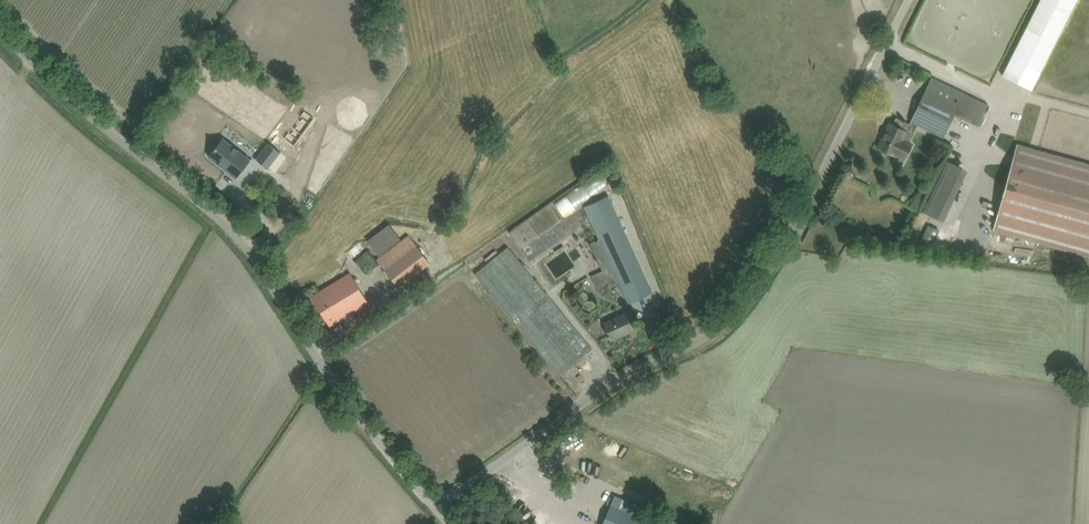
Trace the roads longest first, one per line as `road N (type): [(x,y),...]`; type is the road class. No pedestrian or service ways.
road 1 (unclassified): [(434,509),(595,396),(721,326),(749,299),(908,0)]
road 2 (unclassified): [(434,509),(214,217),(0,29)]

